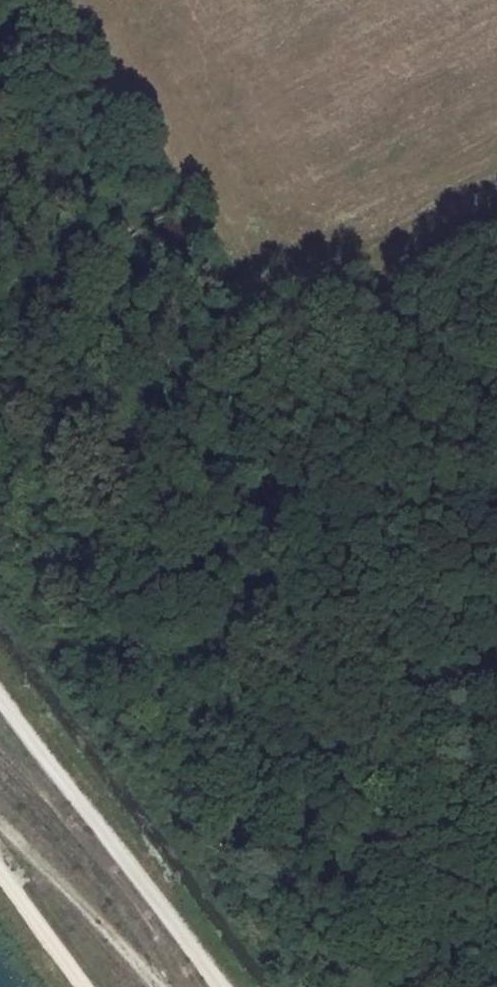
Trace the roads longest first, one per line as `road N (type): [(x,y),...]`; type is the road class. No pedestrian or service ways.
road 1 (track): [(0,701),(222,986)]

